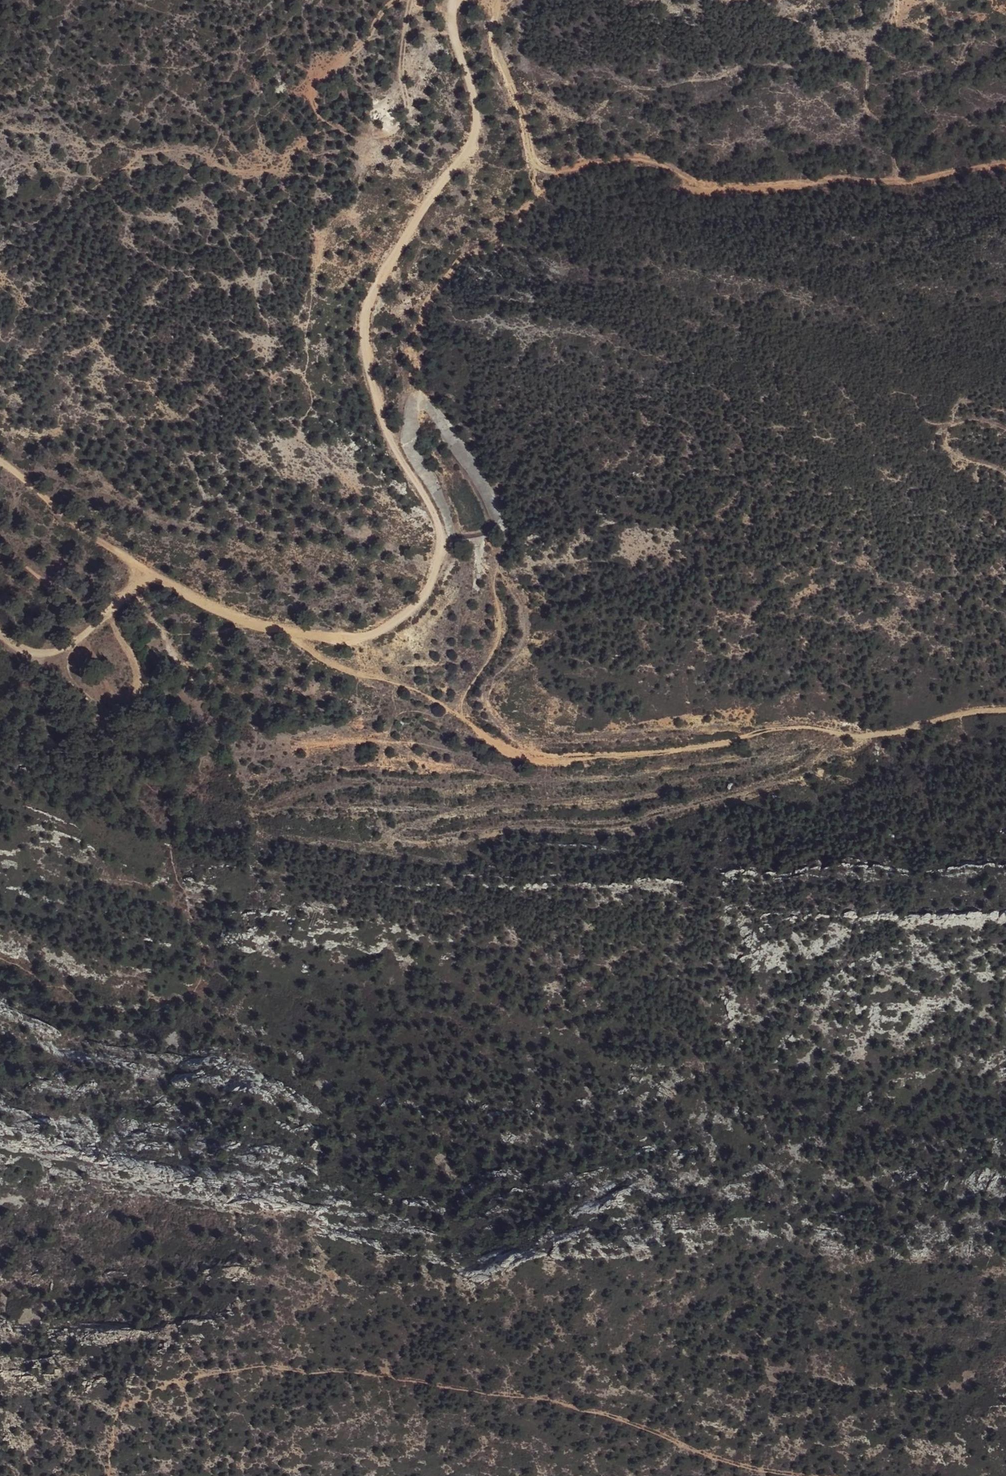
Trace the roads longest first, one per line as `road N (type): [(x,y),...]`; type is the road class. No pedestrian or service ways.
road 1 (track): [(451,0),(475,120),(470,148),(409,224),(375,277),(363,316),(391,443),(434,522),(440,570),(413,605),(374,635),(335,638),(221,613),(137,563)]
road 2 (track): [(808,1475),(524,1395),(265,1365),(187,1378)]
road 3 (track): [(137,563),(130,583),(74,644),(14,650),(0,636)]
road 4 (track): [(137,563),(0,456)]

